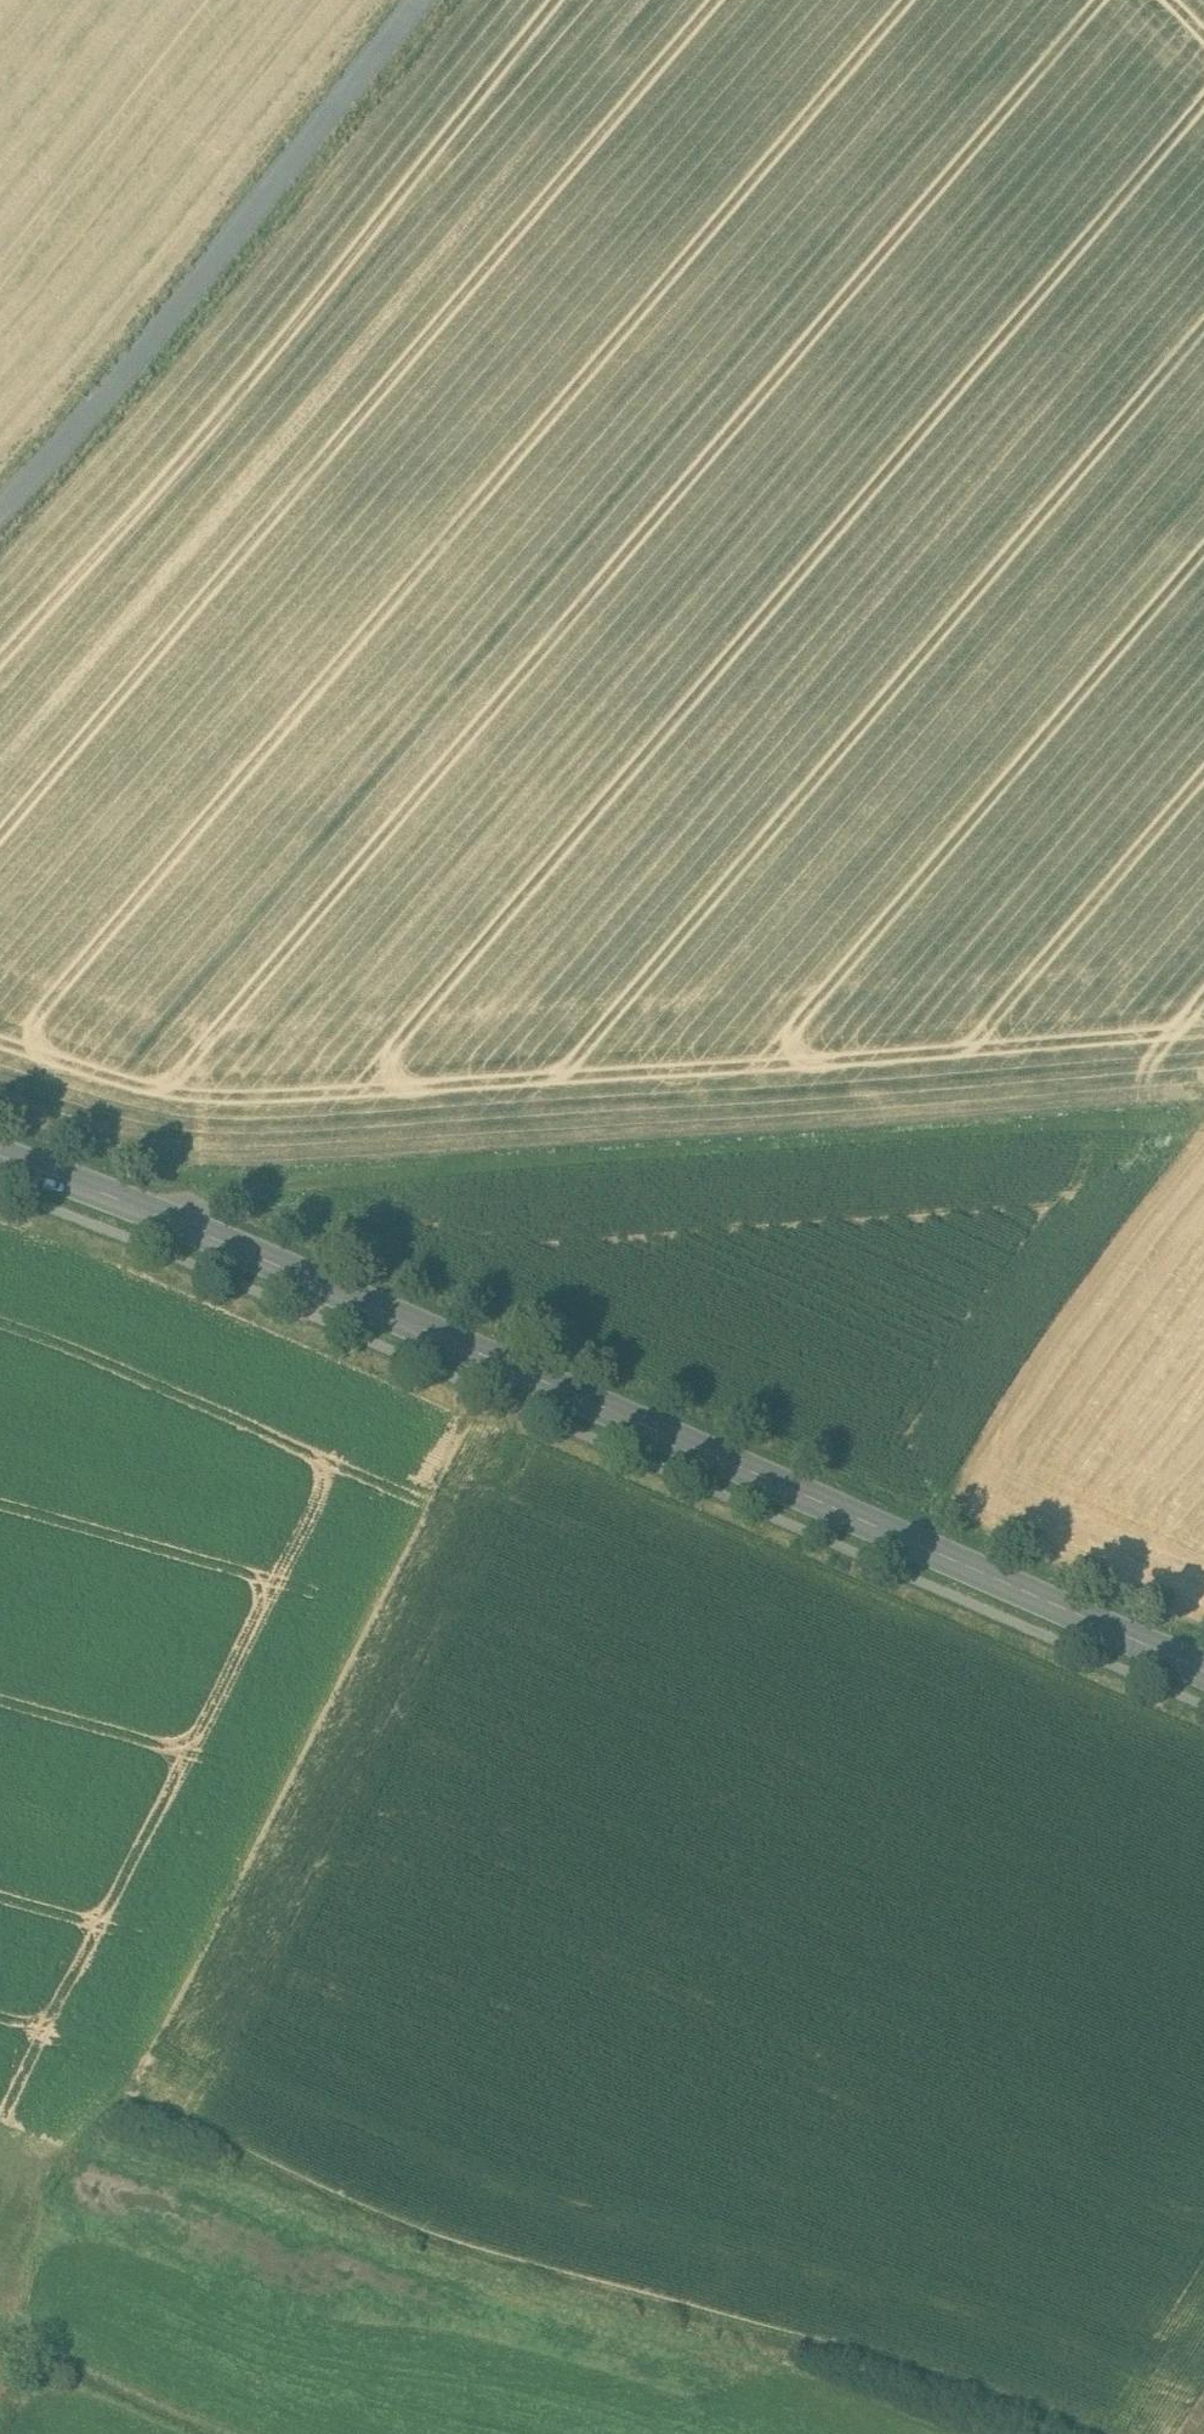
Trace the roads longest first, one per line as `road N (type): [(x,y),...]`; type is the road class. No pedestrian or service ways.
road 1 (secondary): [(0,1160),(325,1289),(1203,1671)]

